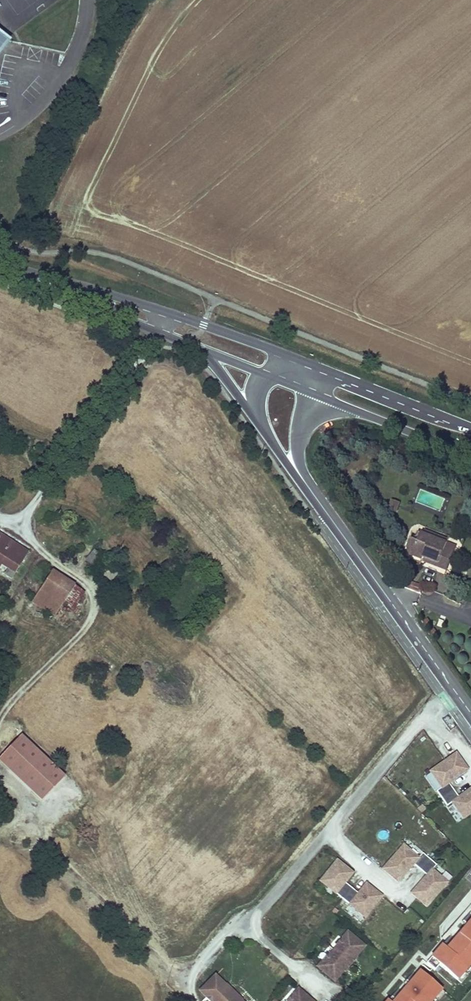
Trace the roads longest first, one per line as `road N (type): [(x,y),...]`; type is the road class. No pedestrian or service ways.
road 1 (tertiary): [(470,713),(306,483)]
road 2 (track): [(189,978),(168,967),(30,830),(23,795)]
road 3 (primary): [(301,361),(172,313),(68,290)]
road 4 (primary): [(470,427),(314,367)]
road 5 (primary): [(317,395),(470,456)]
road 6 (primary): [(68,290),(205,350)]

